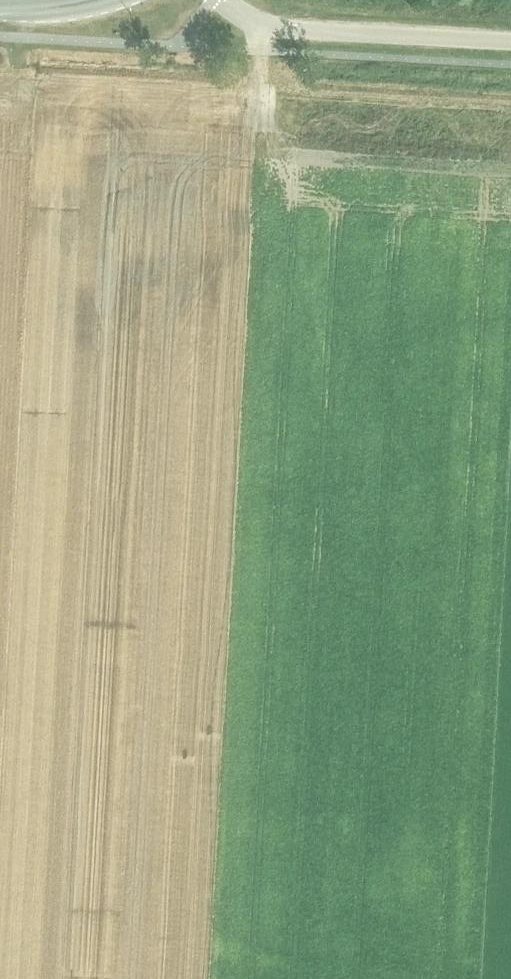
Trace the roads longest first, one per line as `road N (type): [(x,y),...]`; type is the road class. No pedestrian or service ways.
road 1 (unclassified): [(510,41),(280,29),(225,0)]

